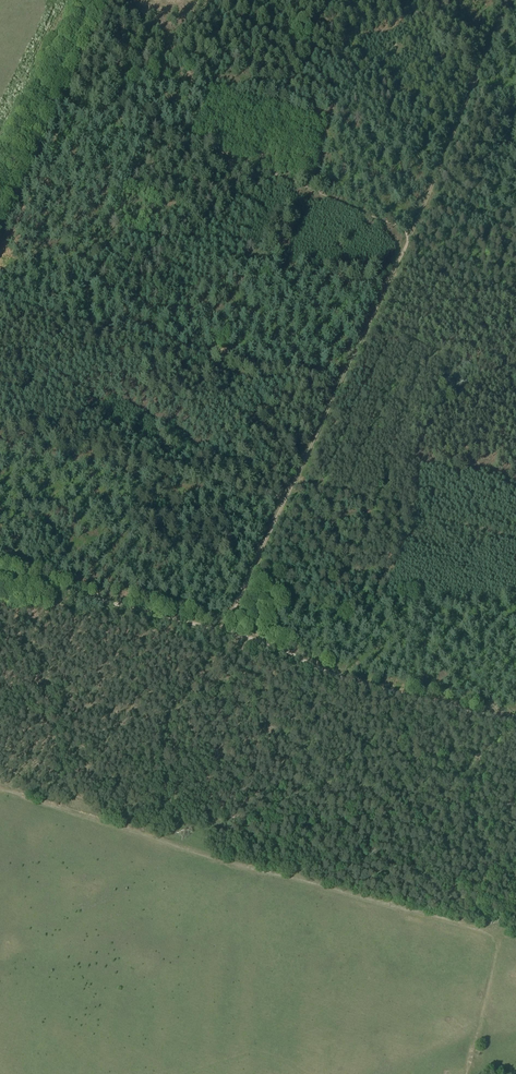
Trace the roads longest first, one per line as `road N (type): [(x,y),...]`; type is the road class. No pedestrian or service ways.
road 1 (track): [(46,107),(163,128),(407,232),(221,631)]
road 2 (track): [(515,721),(343,678),(221,631)]
road 3 (track): [(509,0),(407,232)]
road 4 (track): [(221,631),(0,576)]

